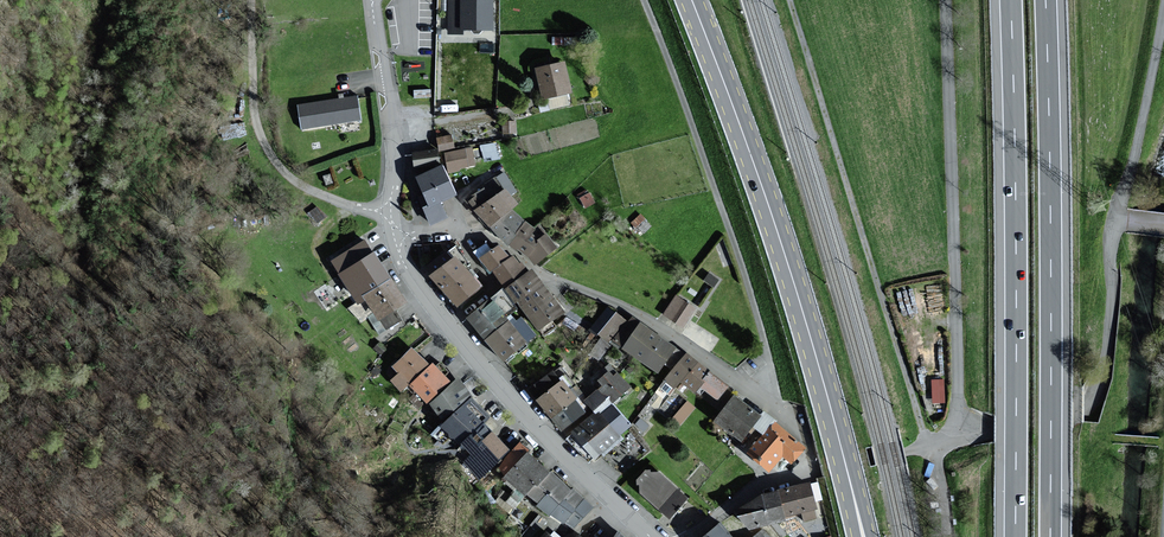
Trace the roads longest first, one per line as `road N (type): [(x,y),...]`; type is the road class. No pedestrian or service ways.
road 1 (primary): [(691,0),(797,298),(863,536)]
road 2 (motorway): [(1051,536),(1046,0)]
road 3 (motorway): [(1011,0),(1015,536)]
road 4 (track): [(928,445),(790,0)]
road 5 (unclassified): [(958,435),(946,0)]
road 6 (residential): [(773,407),(752,296),(644,0)]
road 7 (residential): [(620,511),(523,417),(407,274),(391,232)]
road 8 (residential): [(773,407),(727,367),(622,305),(546,275),(488,236)]
road 9 (unclassified): [(1118,221),(1094,403),(958,435)]
road 10 (residential): [(389,214),(314,193),(278,166),(257,124),(251,0)]
road 11 (residential): [(389,214),(392,122),(373,0)]
road 12 (unclassified): [(1163,12),(1118,221)]
road 13 (residential): [(816,474),(772,483),(687,536)]
road 14 (unclassified): [(936,440),(816,474)]

